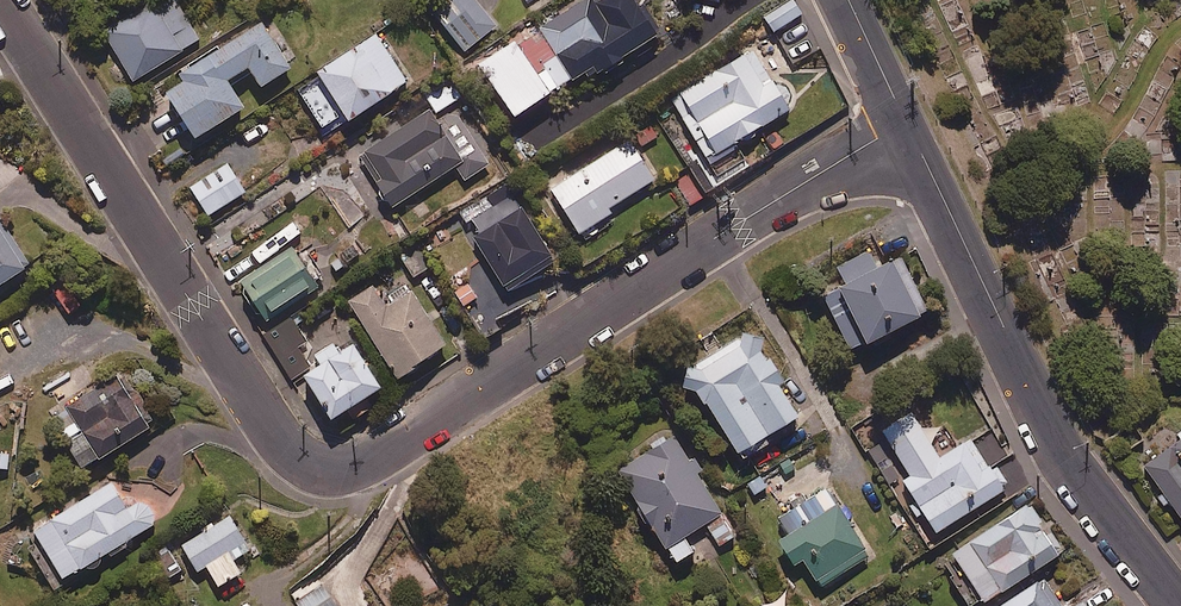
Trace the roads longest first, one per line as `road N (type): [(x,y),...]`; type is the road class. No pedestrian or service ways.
road 1 (residential): [(0,0),(249,396),(301,461),(346,466),(394,448),(738,222),(906,135)]
road 2 (tertiary): [(1180,605),(1080,476),(906,135)]
road 3 (tertiary): [(906,135),(842,0)]

